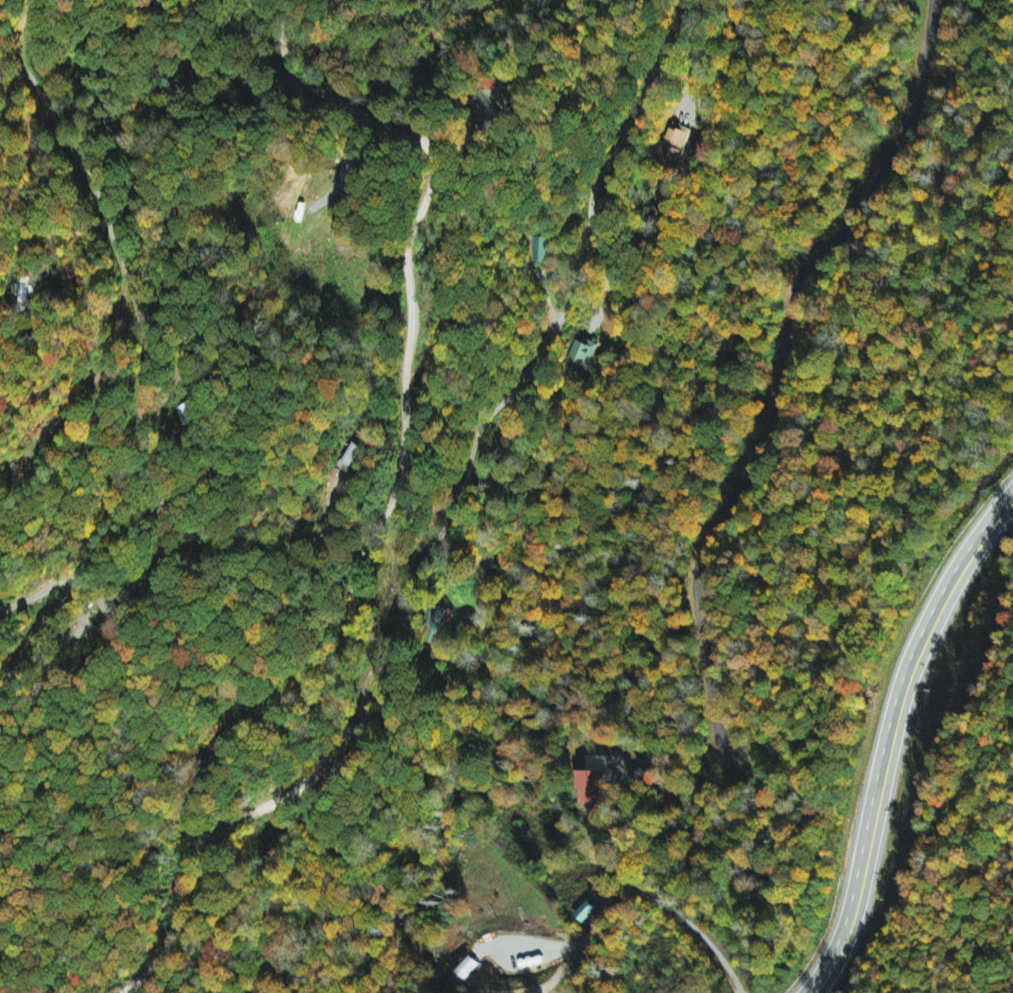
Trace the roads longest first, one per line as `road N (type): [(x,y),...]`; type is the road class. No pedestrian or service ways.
road 1 (residential): [(289,0),(285,46),(300,78),(417,139),(436,162),(407,247),(414,321),(404,467),(351,623),(320,772),(230,828),(169,946),(121,992)]
road 2 (residential): [(320,772),(347,760),(360,742),(403,598),(451,520),(480,428),(535,369),(563,322),(584,263),(595,188),(652,93),(693,0)]
road 3 (residential): [(934,0),(918,104),(860,214),(798,280),(769,429),(699,562),(695,586),(715,717),(728,747)]
road 4 (residential): [(0,690),(100,543),(148,374),(137,296),(101,205),(22,66),(19,45),(33,0)]
road 5 (primary): [(812,992),(853,914),(927,642),(1012,507)]

